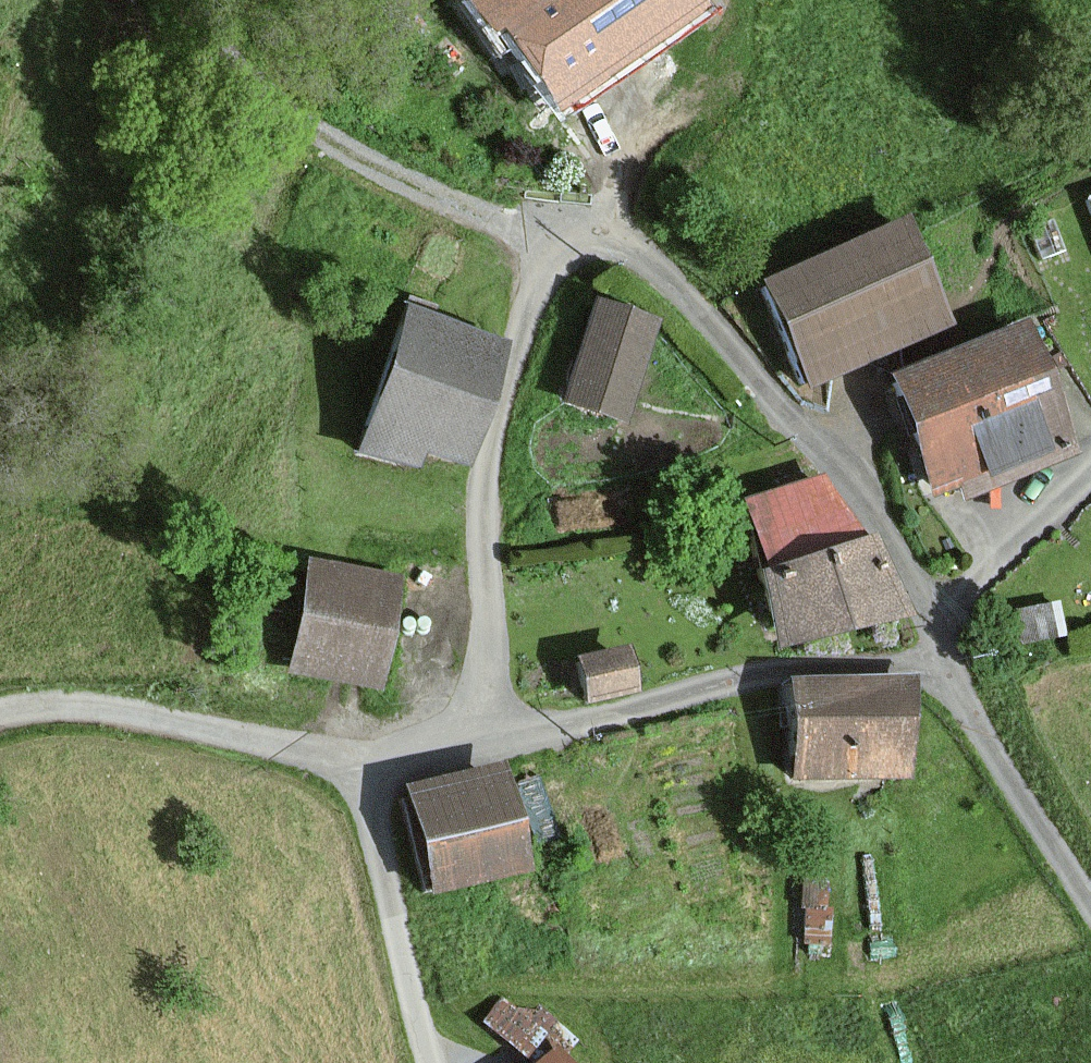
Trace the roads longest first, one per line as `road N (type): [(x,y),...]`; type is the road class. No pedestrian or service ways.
road 1 (unclassified): [(499,744),(484,552),(493,438),(540,285),(563,253),(586,241),(621,245),(654,265),(817,447),(910,577),(943,659)]
road 2 (track): [(563,253),(363,153),(285,103),(209,43),(177,0)]
road 3 (unclassified): [(499,744),(752,679),(943,659)]
road 4 (unclassified): [(371,769),(88,708),(0,713)]
road 5 (unclassified): [(427,1062),(404,976),(371,769)]
road 6 (unclassified): [(943,659),(1090,905)]
road 7 (unclassified): [(371,769),(499,744)]

